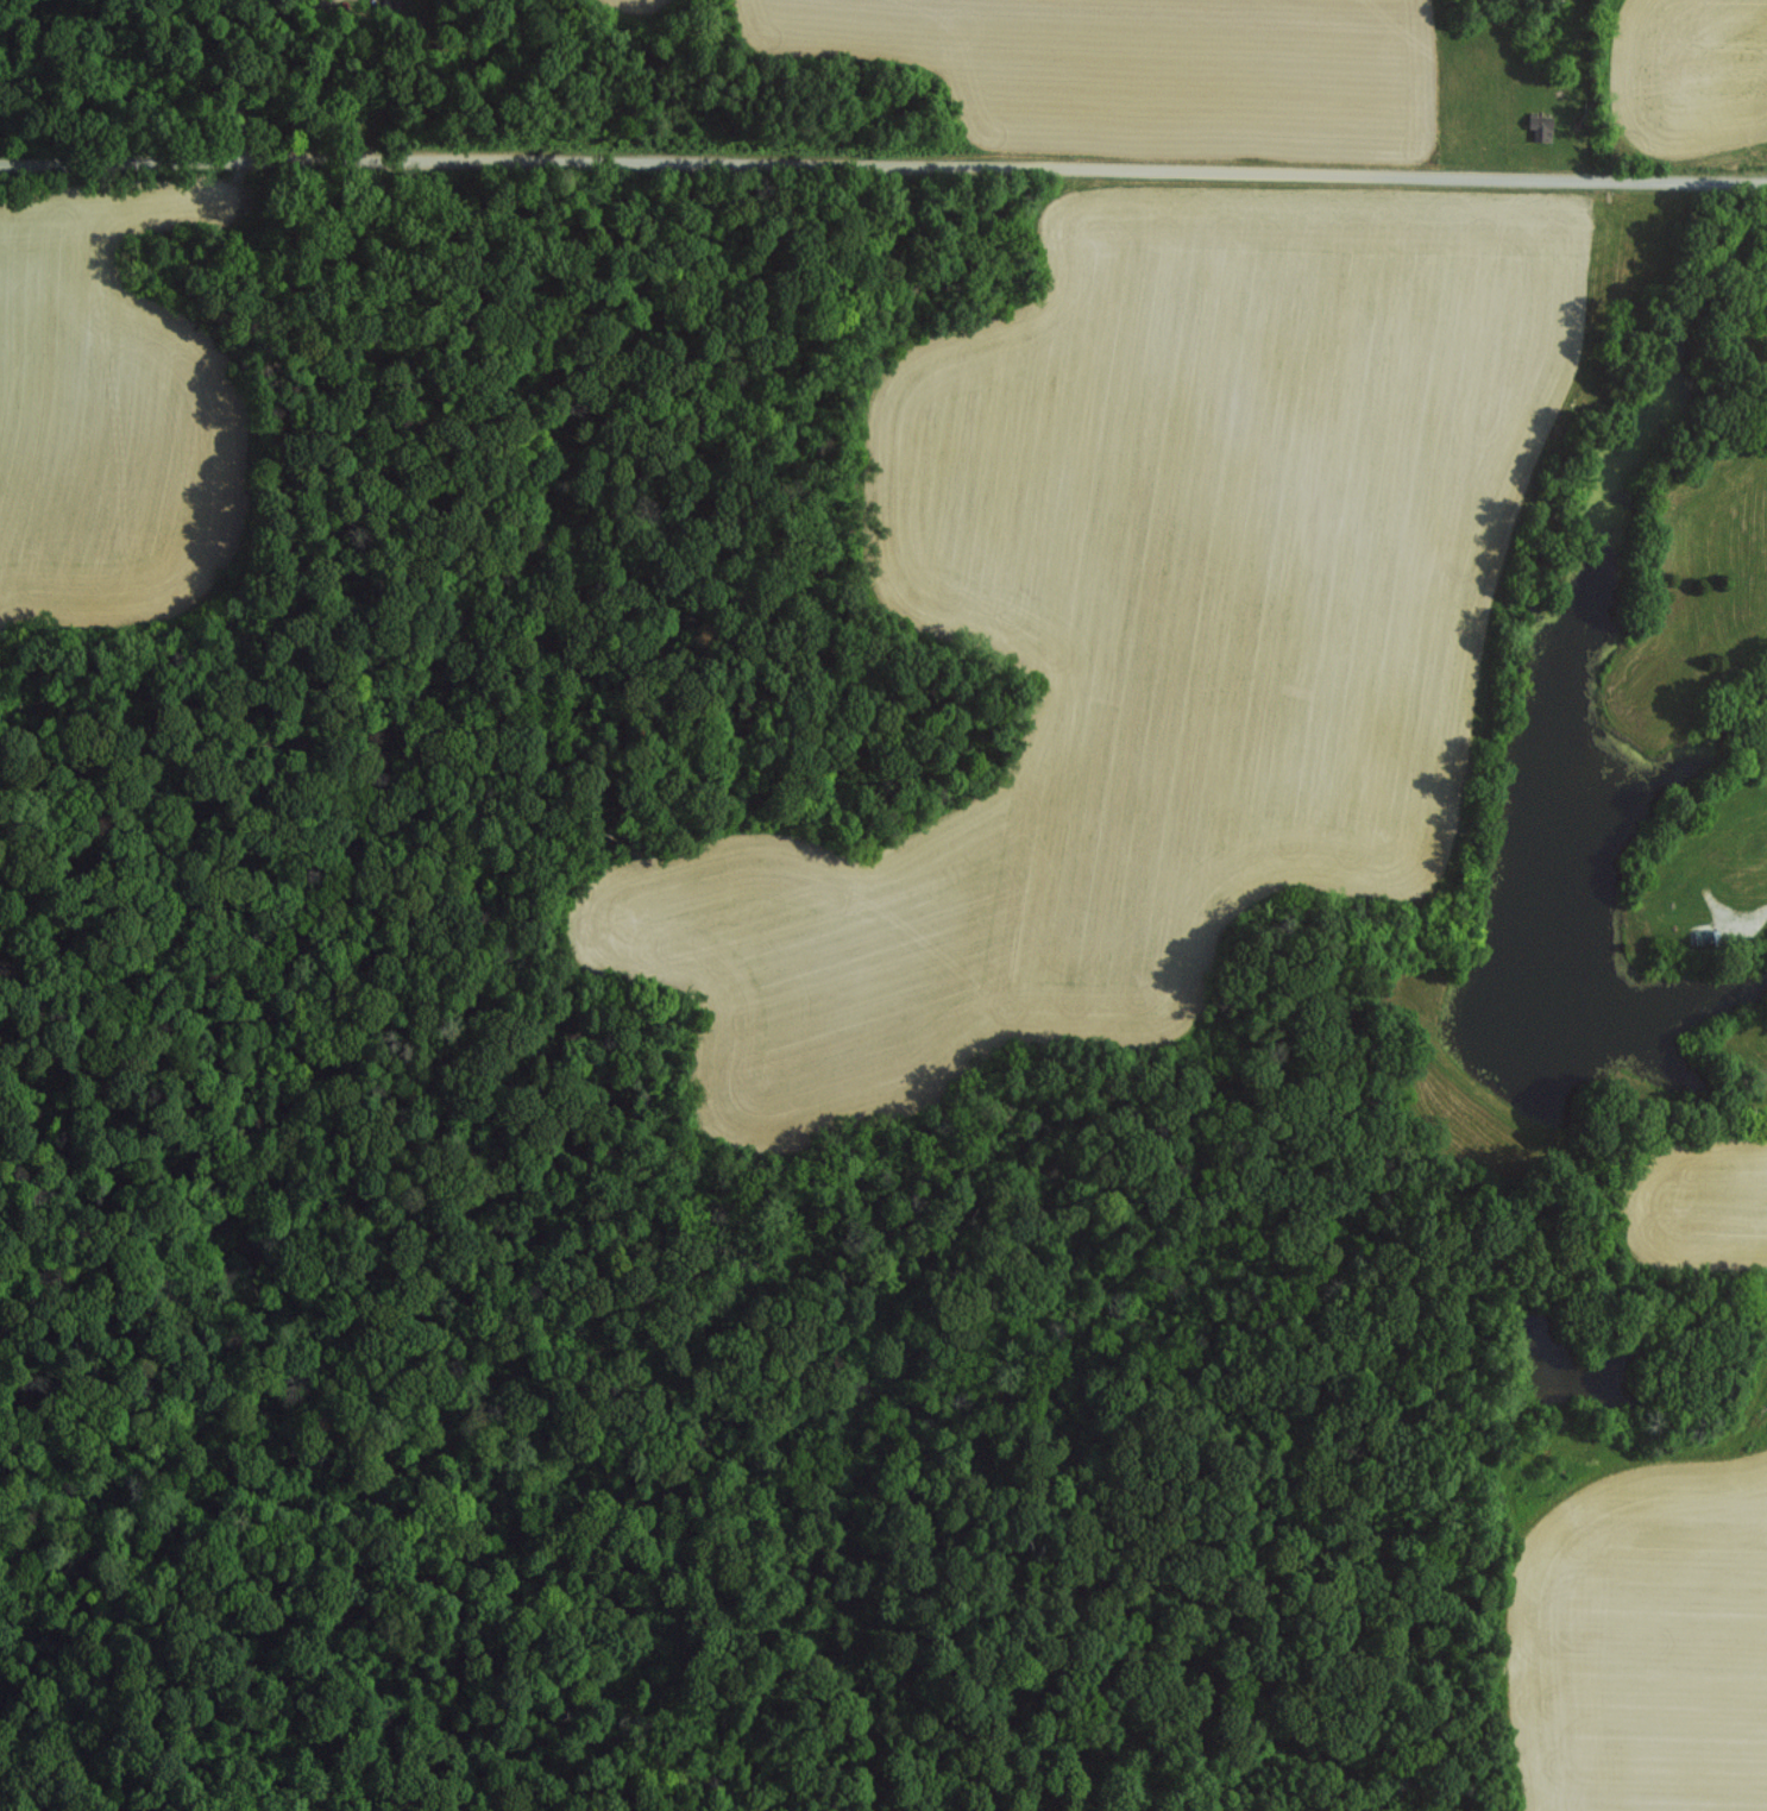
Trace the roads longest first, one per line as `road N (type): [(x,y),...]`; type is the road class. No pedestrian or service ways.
road 1 (residential): [(0,149),(608,147),(1225,166),(1766,168)]

